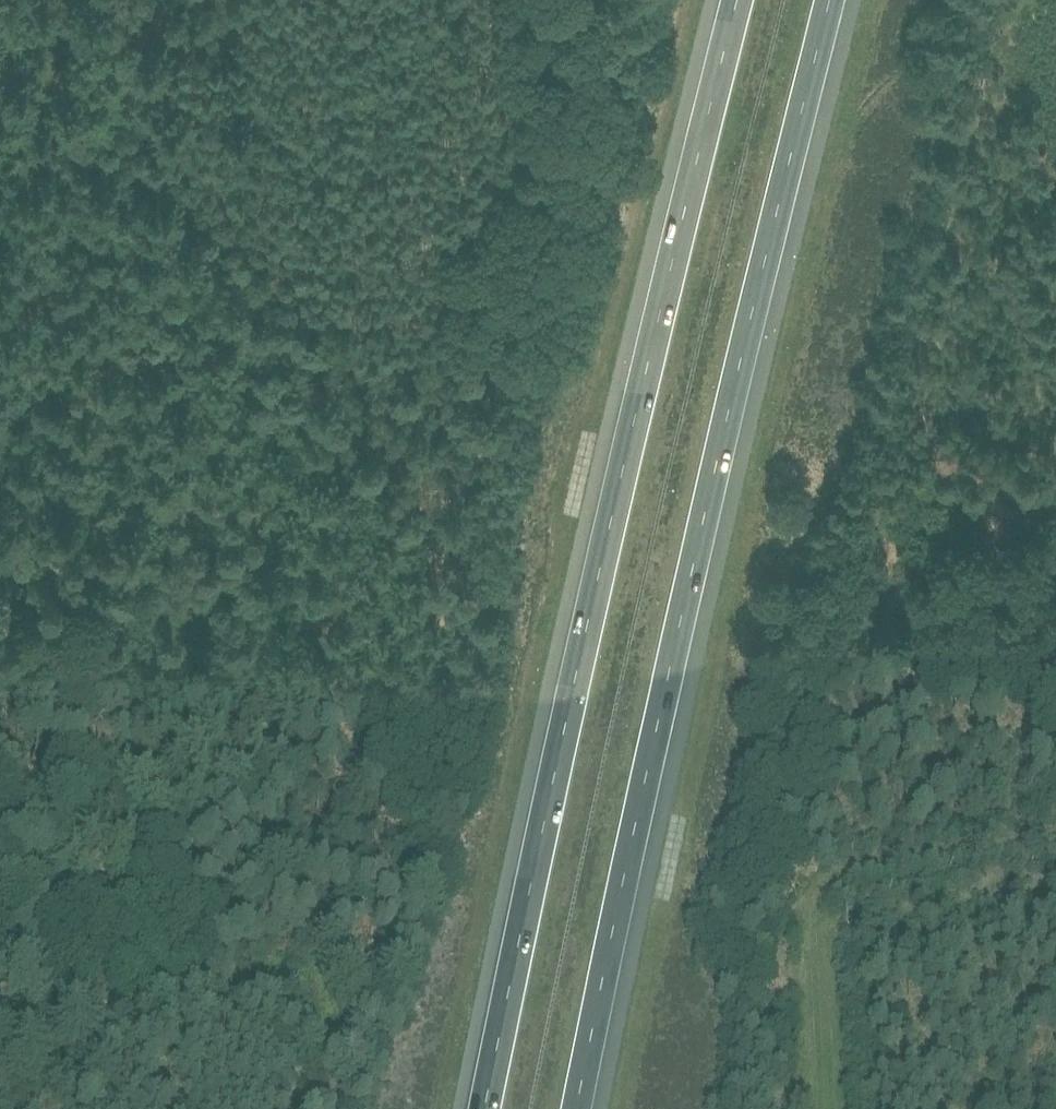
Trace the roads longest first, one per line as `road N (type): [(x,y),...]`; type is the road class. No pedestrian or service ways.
road 1 (motorway): [(575,1108),(672,654),(830,0)]
road 2 (motorway): [(737,0),(599,571),(483,1108)]
road 3 (track): [(1055,825),(836,864),(816,877),(818,1108)]

